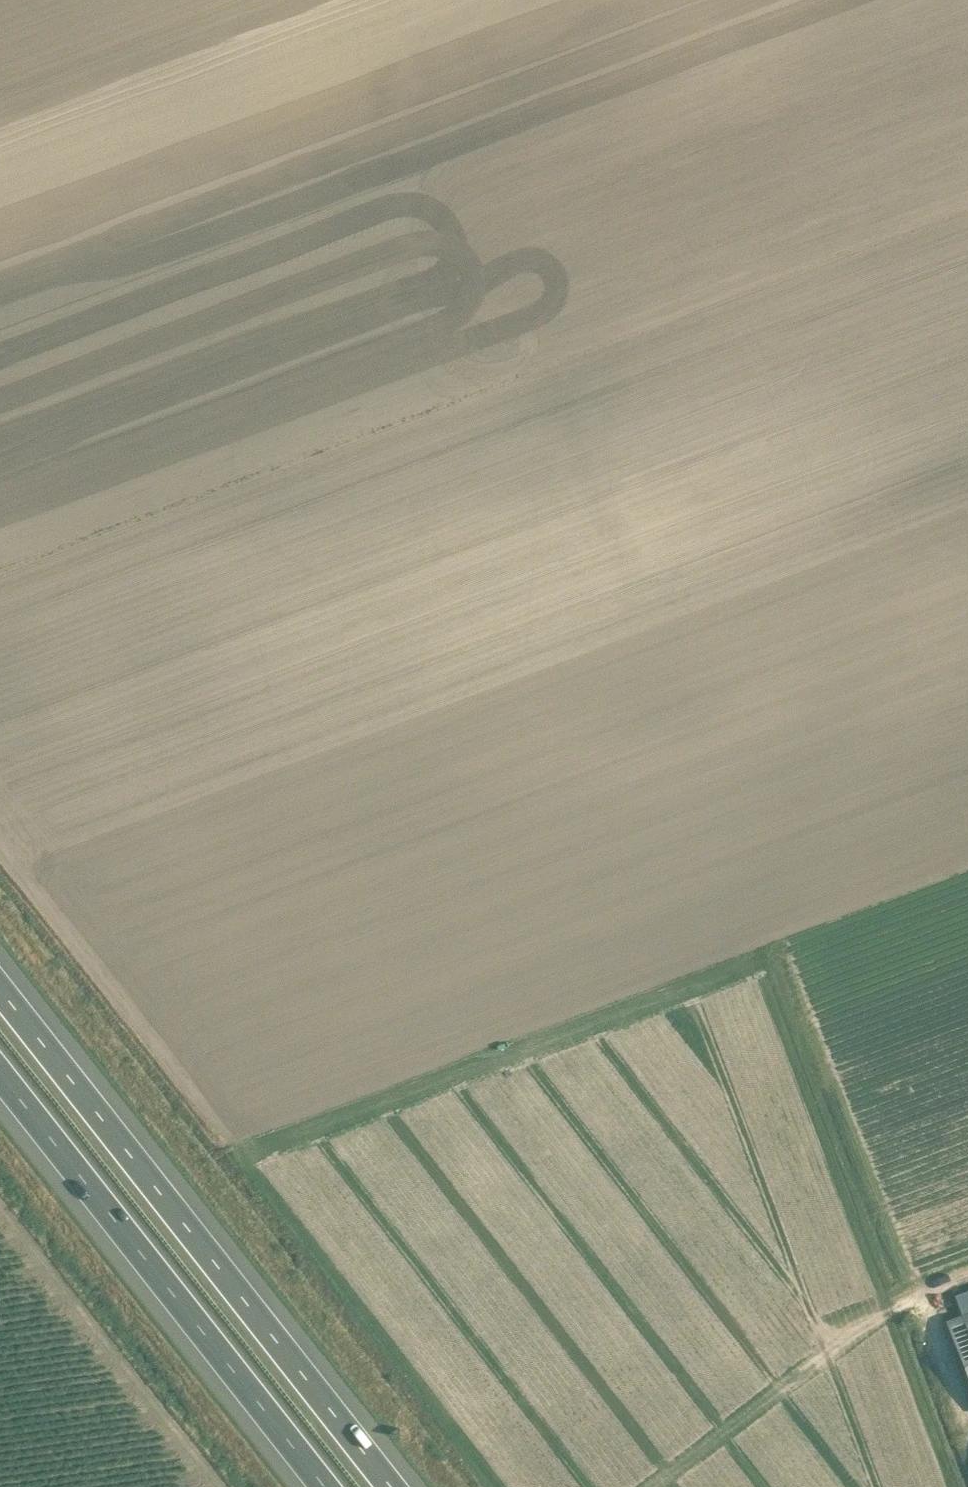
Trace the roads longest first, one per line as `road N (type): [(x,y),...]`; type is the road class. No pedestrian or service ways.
road 1 (motorway): [(391,1486),(0,990)]
road 2 (motorway): [(0,1072),(325,1486)]

